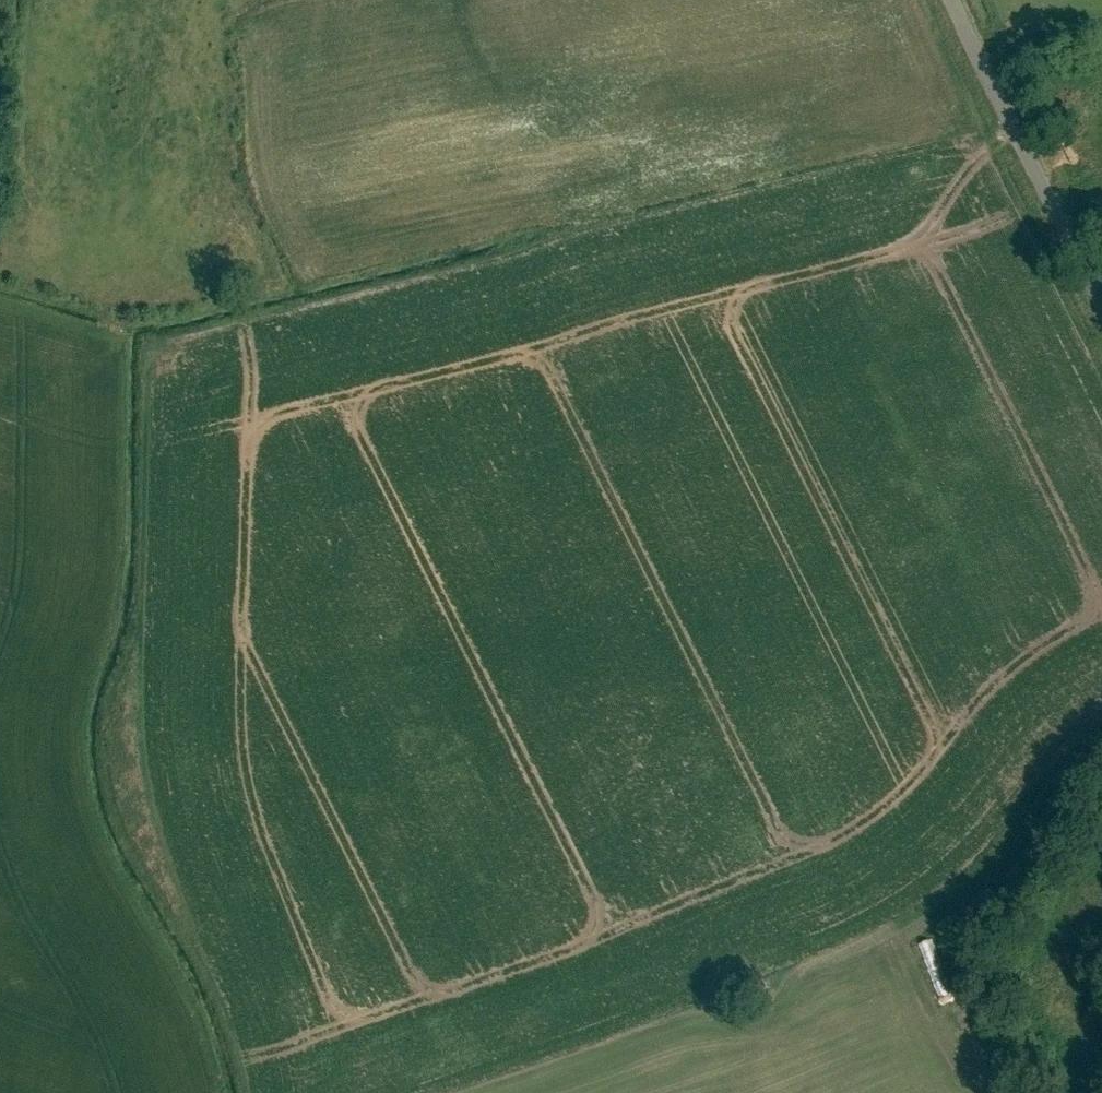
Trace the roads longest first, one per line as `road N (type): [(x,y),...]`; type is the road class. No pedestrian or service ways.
road 1 (unclassified): [(1101,299),(955,0)]

